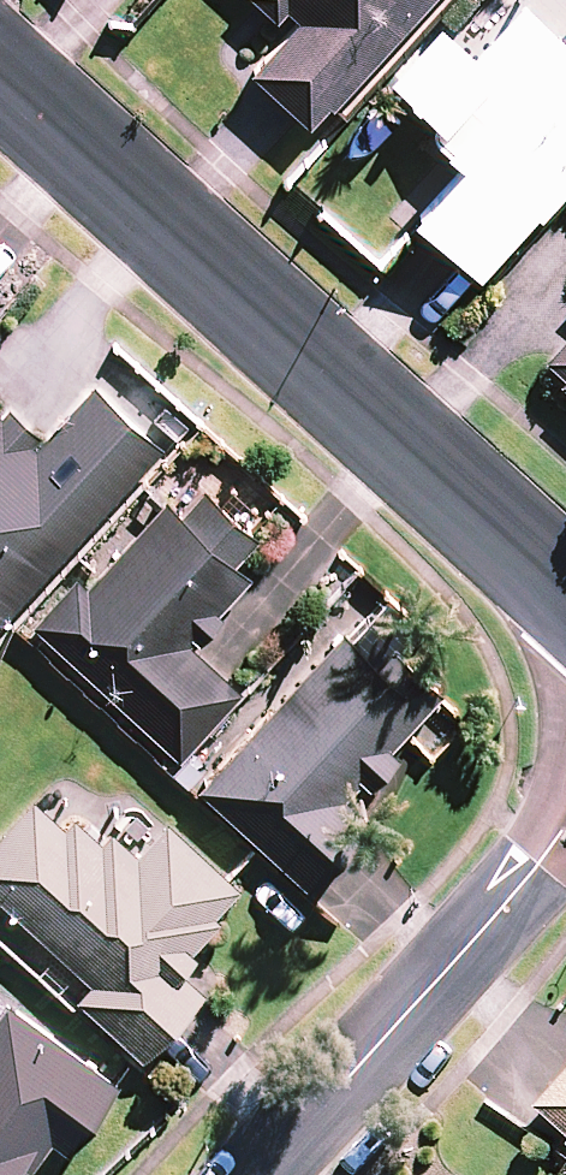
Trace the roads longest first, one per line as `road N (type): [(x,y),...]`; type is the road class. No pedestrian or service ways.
road 1 (residential): [(0,80),(565,589)]
road 2 (residential): [(565,840),(255,1174)]

